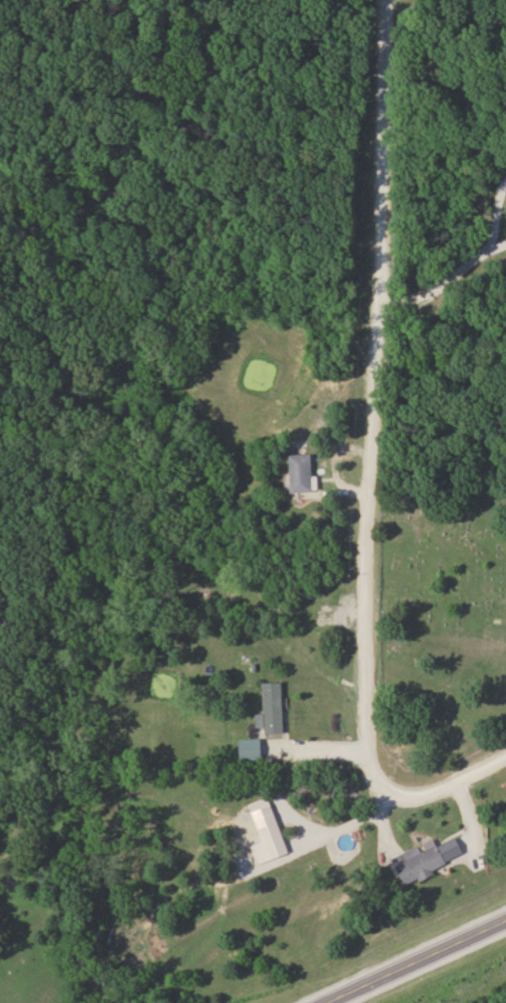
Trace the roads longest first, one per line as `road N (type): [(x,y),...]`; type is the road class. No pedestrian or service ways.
road 1 (residential): [(505,752),(428,792),(401,794),(367,763),(367,491),(378,314)]
road 2 (residential): [(378,314),(385,0)]
road 3 (primary): [(505,917),(321,1002)]

